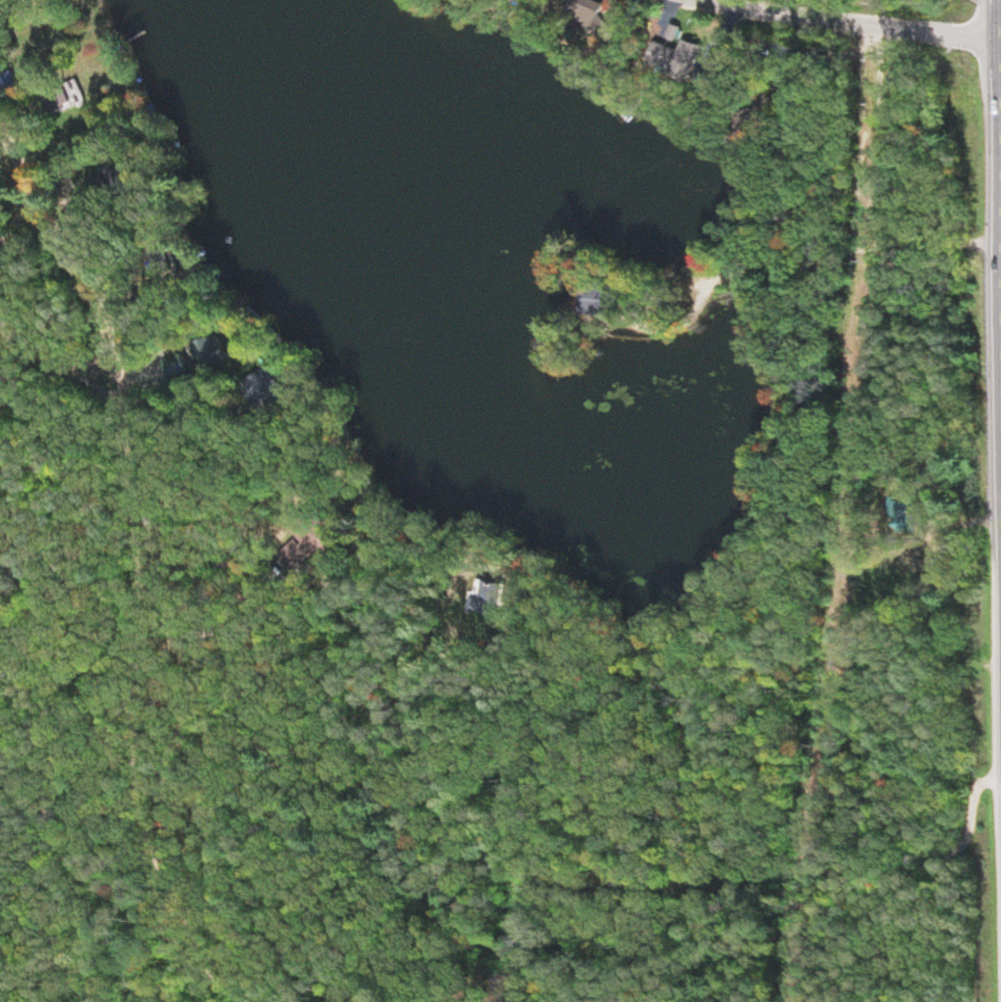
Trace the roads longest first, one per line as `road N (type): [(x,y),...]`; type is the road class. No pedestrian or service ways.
road 1 (track): [(117,355),(128,401),(141,590),(135,803),(204,975)]
road 2 (track): [(1000,844),(877,882),(670,1001)]
road 3 (track): [(241,1001),(204,975),(0,768)]
road 4 (residential): [(117,355),(0,109)]
road 5 (track): [(1000,23),(852,0)]
road 6 (residential): [(0,326),(47,359),(86,369),(117,355)]

